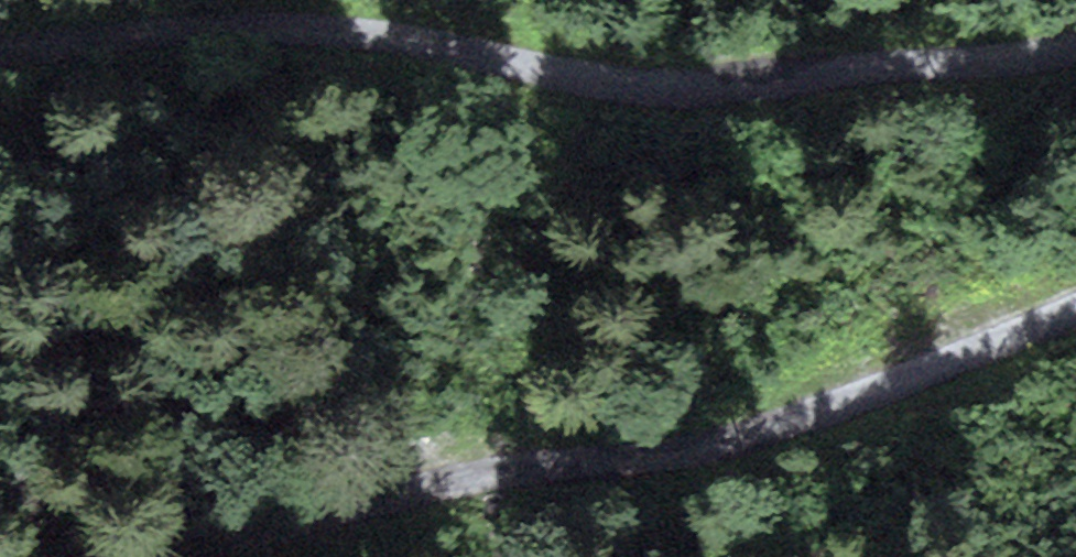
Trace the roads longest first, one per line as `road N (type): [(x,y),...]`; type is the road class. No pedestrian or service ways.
road 1 (unclassified): [(0,43),(226,20),(366,23),(679,79),(1075,31)]
road 2 (unclassified): [(1075,309),(727,437),(665,452),(487,462),(147,556)]

